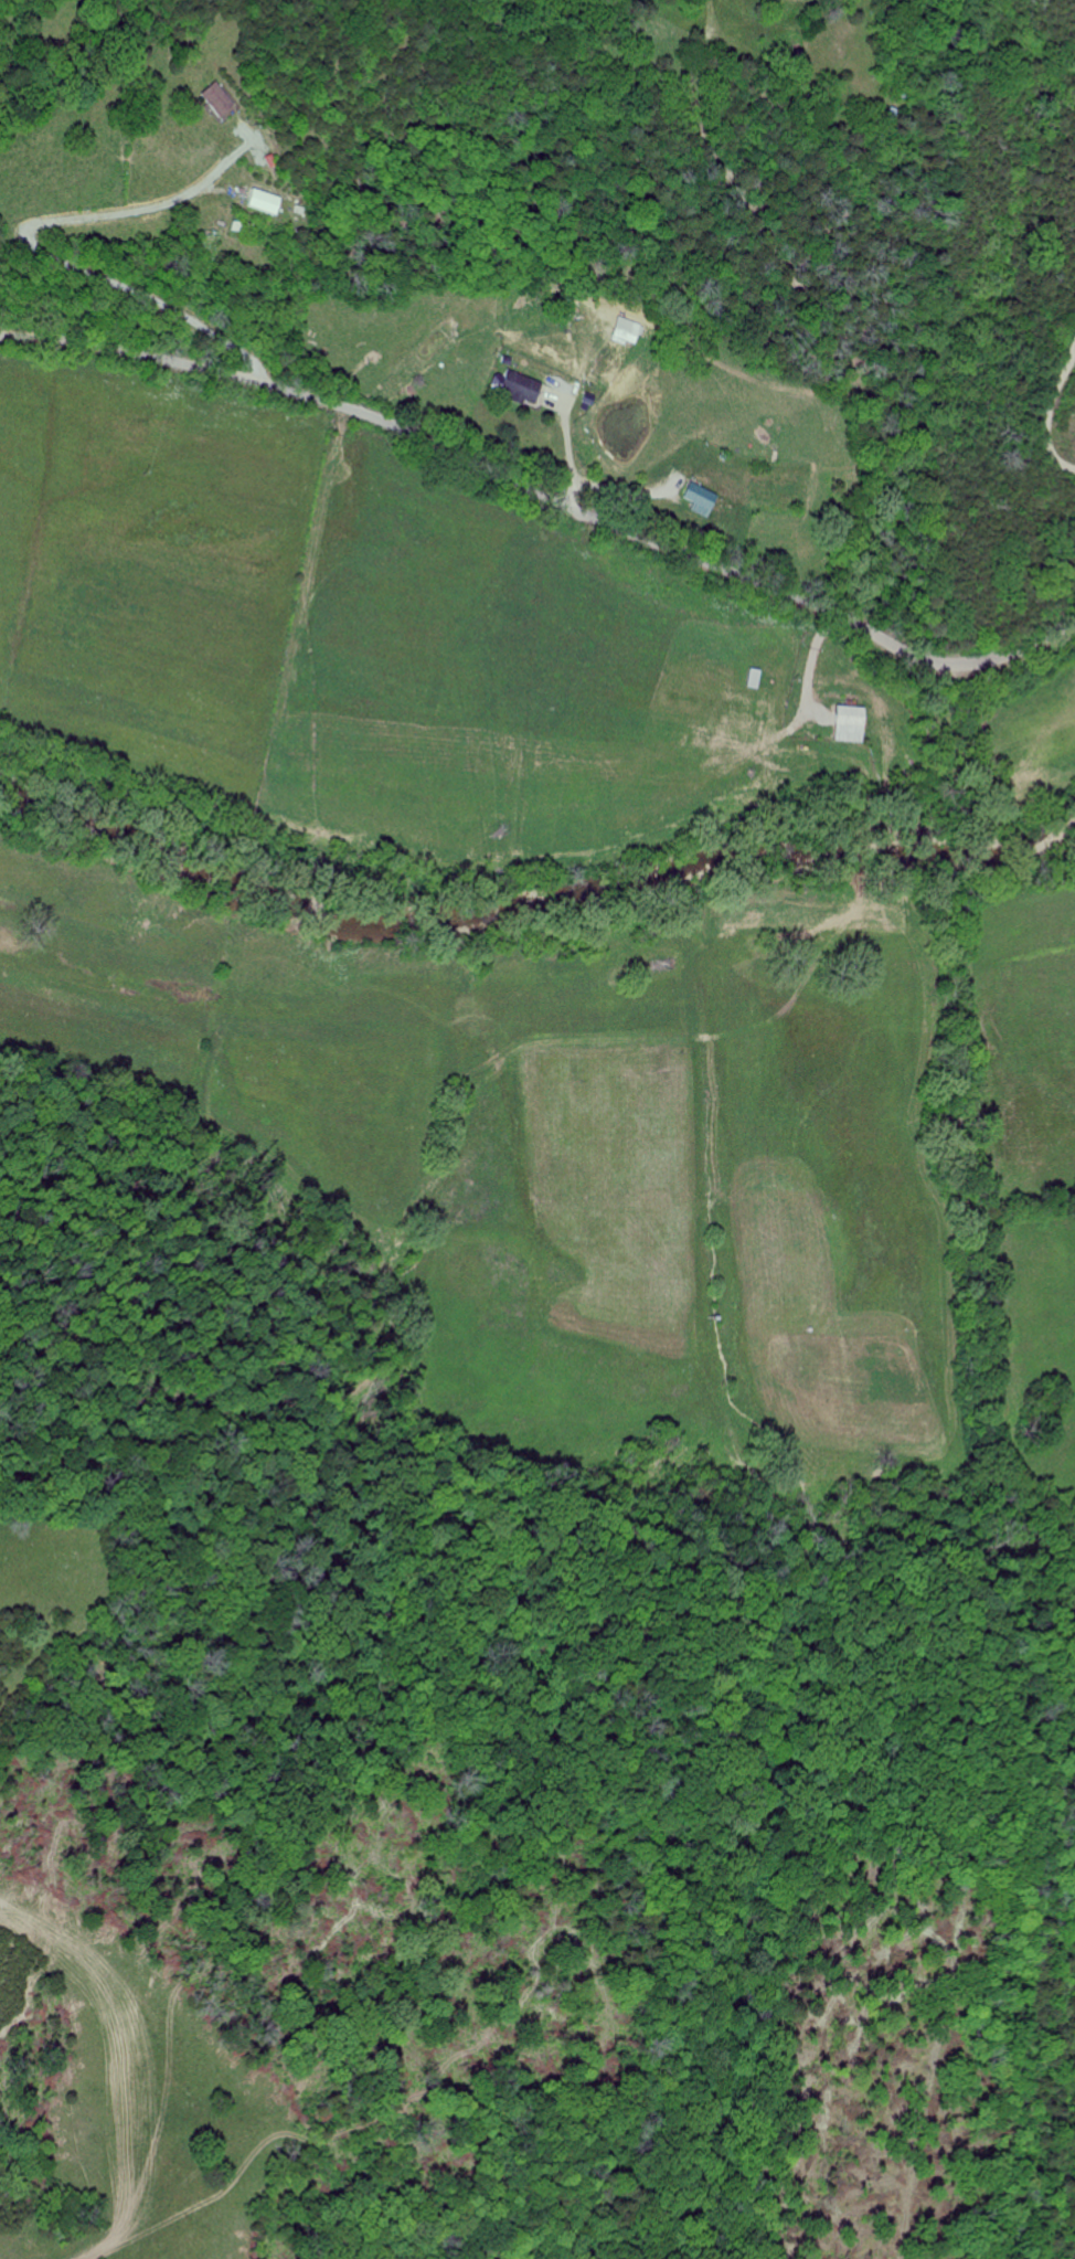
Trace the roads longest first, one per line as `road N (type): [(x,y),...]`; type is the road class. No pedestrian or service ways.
road 1 (residential): [(0,336),(138,354),(362,412),(940,661),(992,657),(1074,621)]

